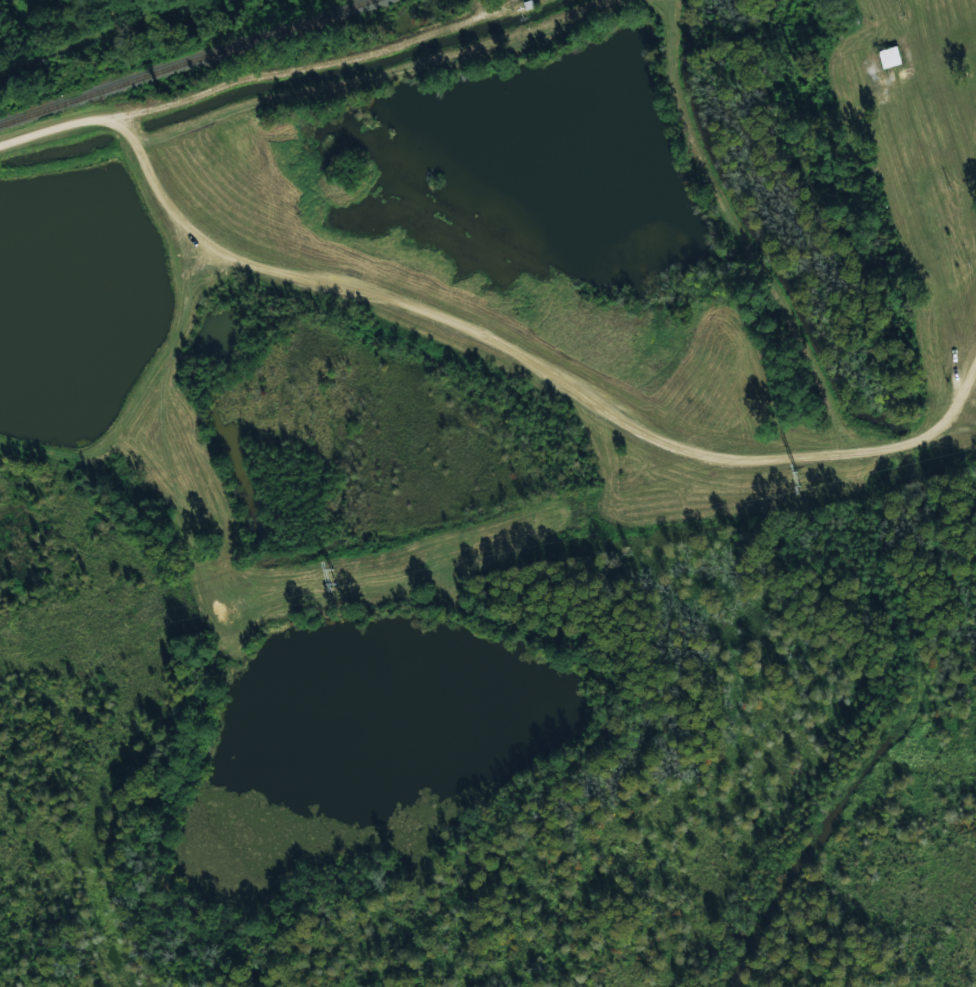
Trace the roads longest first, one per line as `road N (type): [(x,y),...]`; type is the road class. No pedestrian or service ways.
road 1 (track): [(975,345),(953,411),(908,443),(787,458),(722,454),(637,426),(541,363),(448,318),(254,268),(210,248),(166,202),(124,126),(85,117),(0,147)]

